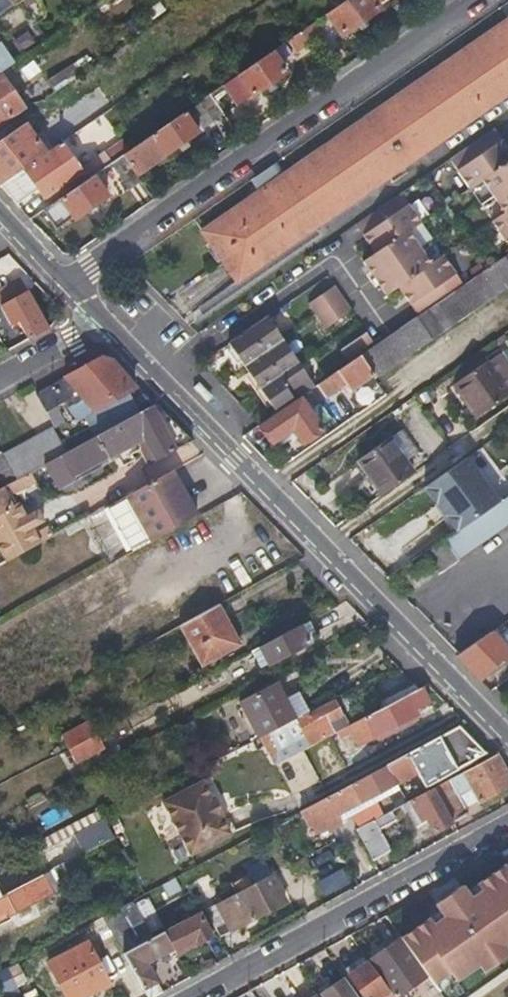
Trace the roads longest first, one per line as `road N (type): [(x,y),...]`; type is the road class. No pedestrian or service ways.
road 1 (residential): [(507,740),(103,321)]
road 2 (residential): [(476,0),(68,280)]
road 3 (residential): [(507,823),(190,996)]

